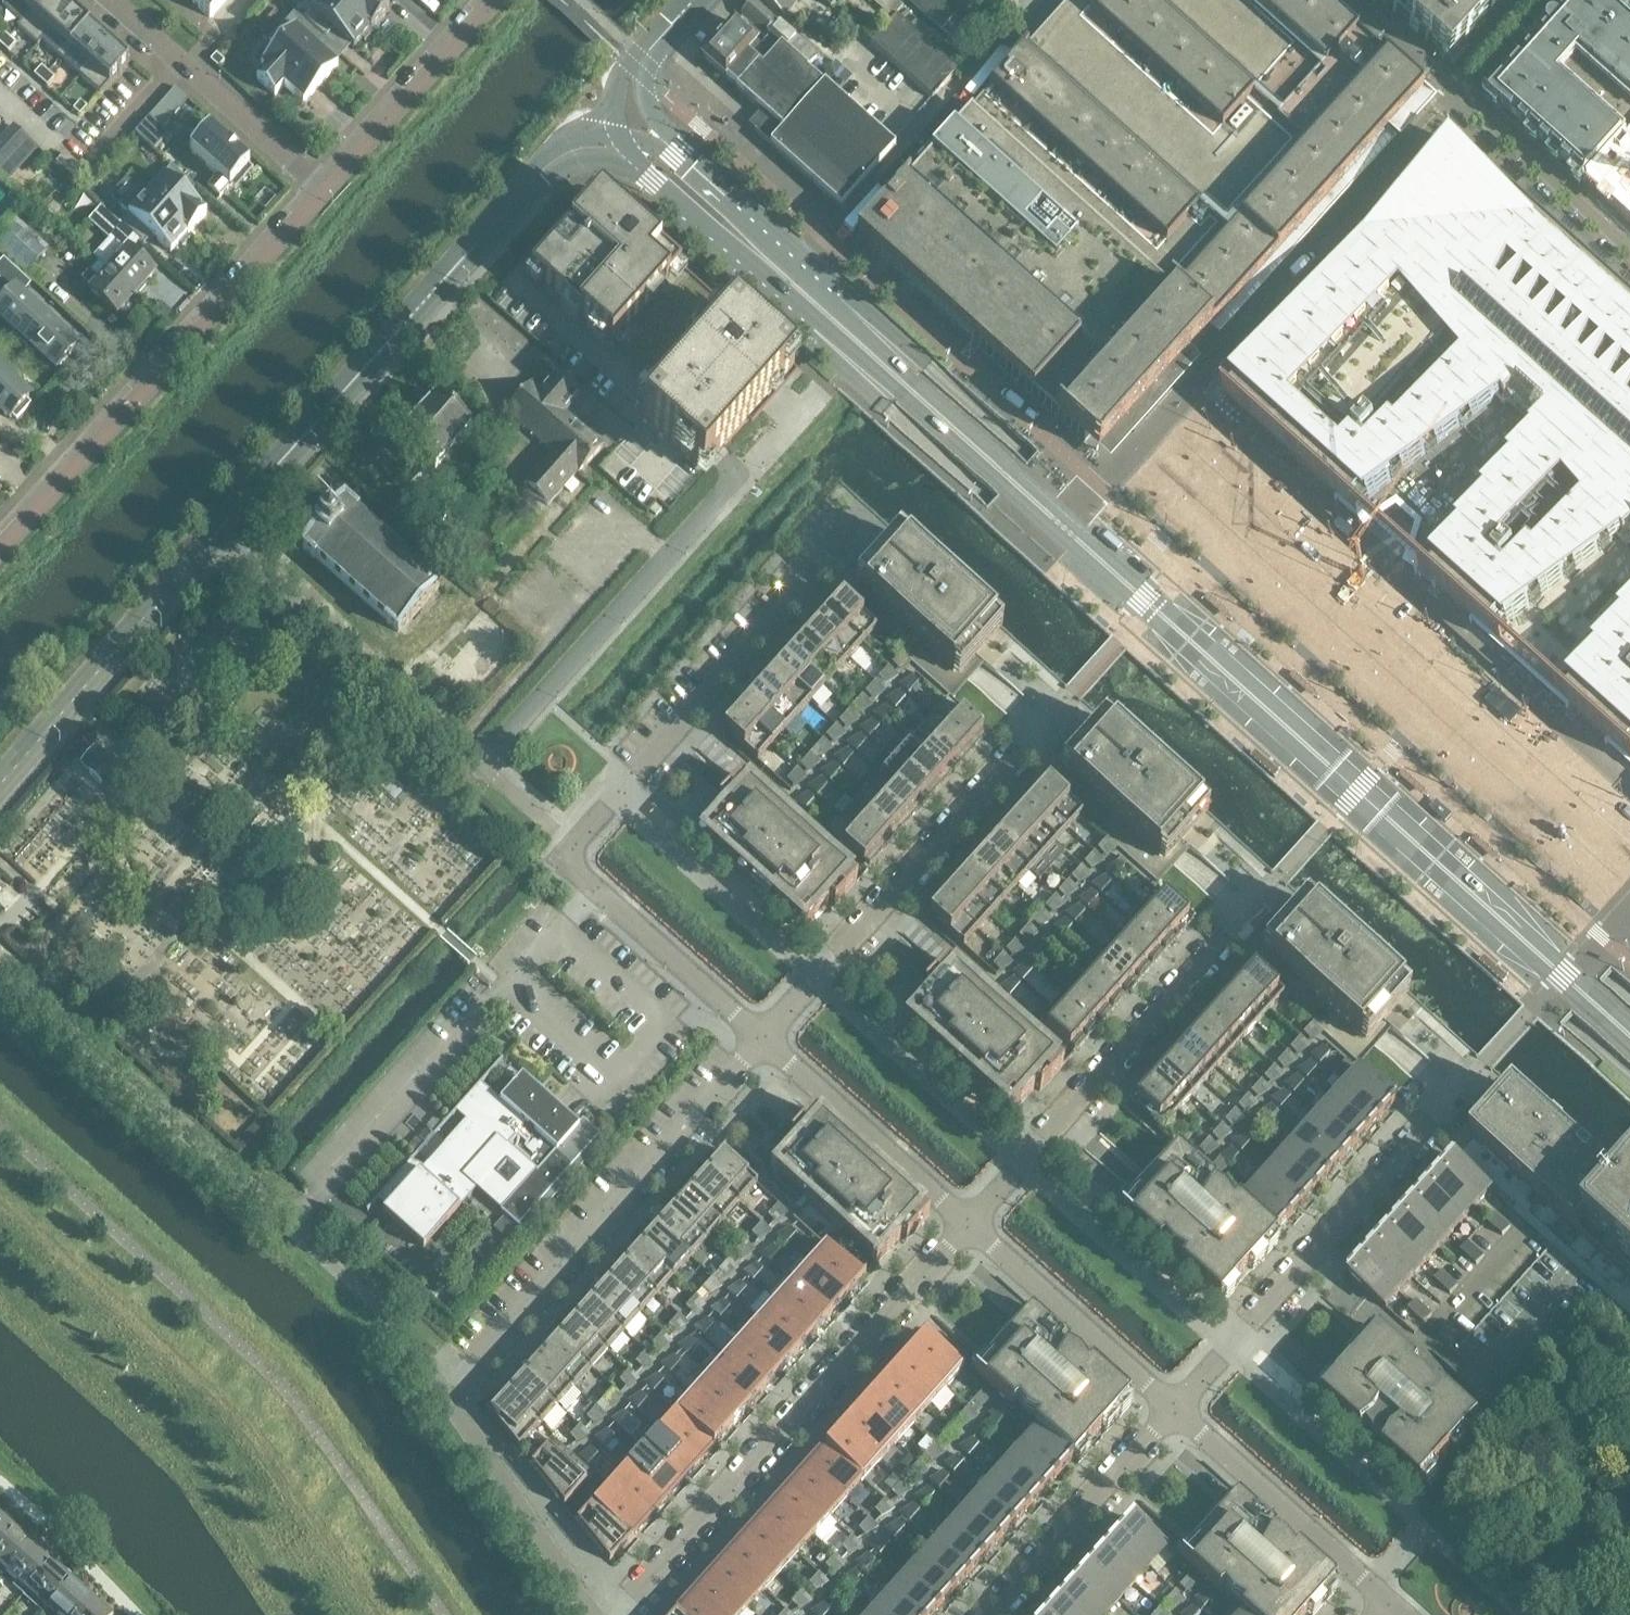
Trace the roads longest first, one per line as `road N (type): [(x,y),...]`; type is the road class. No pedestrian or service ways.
road 1 (tertiary): [(1629,1035),(903,382)]
road 2 (tertiary): [(0,785),(445,277)]
road 3 (residential): [(763,1041),(562,862),(816,580)]
road 4 (residential): [(616,1614),(969,1221)]
road 5 (residential): [(0,540),(323,186)]
road 6 (residential): [(445,1392),(763,1041)]
road 7 (residential): [(763,1041),(1071,693)]
road 8 (residential): [(1174,1409),(1484,1063)]
road 9 (residential): [(969,1221),(1279,879)]
road 10 (unclassified): [(291,1224),(0,962)]
road 11 (unclassified): [(1629,256),(1349,0)]
road 12 (tertiary): [(630,161),(903,382)]
road 13 (tertiary): [(903,382),(805,267),(670,146)]
road 14 (residential): [(1391,1603),(1174,1409)]
road 15 (residential): [(323,186),(108,0)]
road 16 (residential): [(1174,1409),(969,1221)]
road 17 (residential): [(989,1614),(1174,1409)]
road 18 (residential): [(969,1221),(763,1041)]
road 19 (residential): [(323,186),(493,0)]
road 20 (tertiary): [(614,135),(571,139),(535,164),(445,277)]
road 21 (tertiary): [(445,277),(552,173),(599,158),(630,161)]

